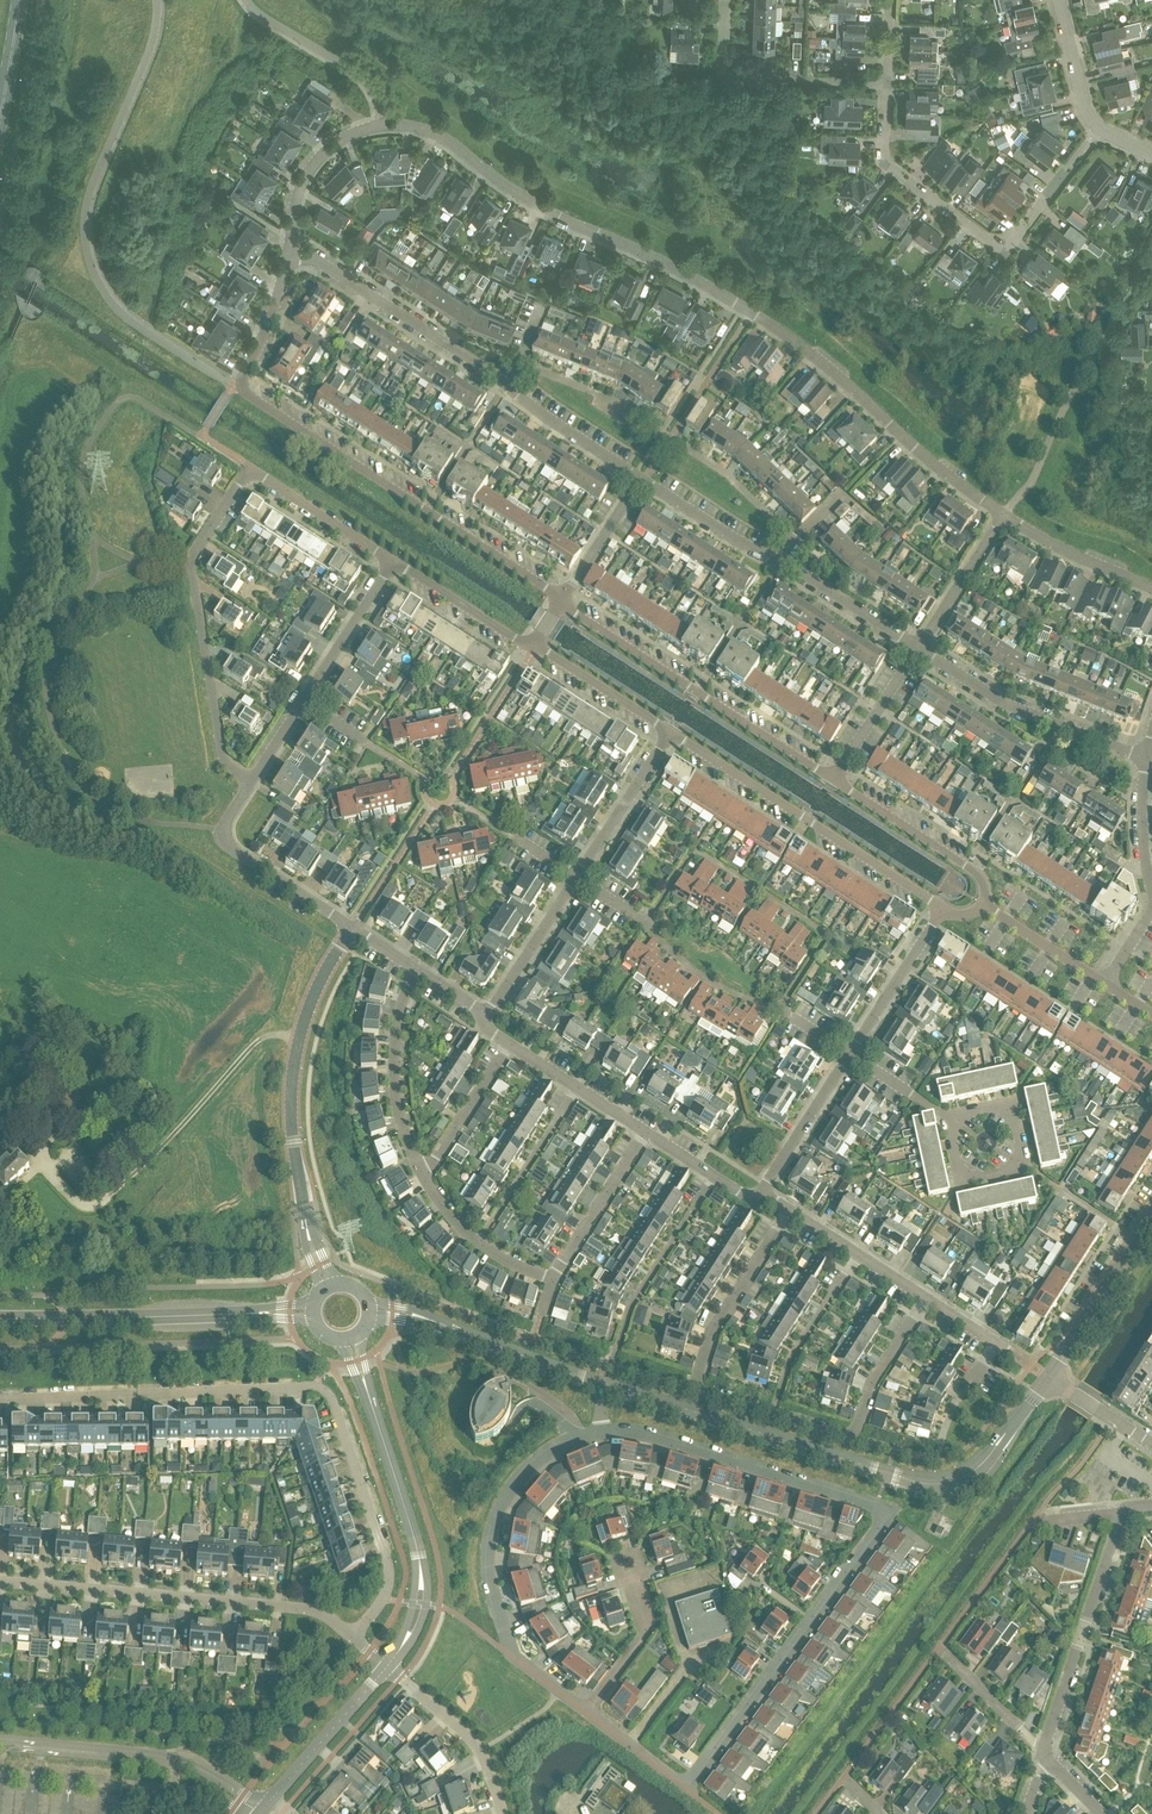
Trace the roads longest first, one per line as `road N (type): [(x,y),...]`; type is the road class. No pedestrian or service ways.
road 1 (residential): [(599,1432),(636,1432),(878,1507),(881,1525),(687,1789),(586,1714)]
road 2 (residential): [(753,311),(557,217),(419,127),(379,126),(331,147),(299,185),(291,246)]
road 3 (residential): [(0,1401),(304,1389),(329,1396),(387,1559),(389,1585),(372,1618)]
road 4 (residential): [(291,246),(269,326),(239,381),(243,393),(563,599)]
road 5 (residential): [(640,479),(291,246)]
road 6 (track): [(300,1035),(262,1037),(95,1206),(82,1208),(34,1158),(52,1138)]
road 7 (residential): [(328,1289),(310,1239),(290,1097),(316,989),(352,928)]
road 8 (residential): [(853,1438),(691,1390),(711,1333),(792,1212)]
road 9 (residential): [(586,1714),(520,1662),(499,1617),(490,1559),(504,1499),(522,1475),(599,1432)]
road 10 (residential): [(1100,130),(1018,232),(997,240),(889,163),(887,85)]
road 11 (residential): [(354,1637),(325,1614),(308,1611),(0,1582)]
road 12 (residential): [(389,1669),(406,1644),(423,1590),(350,1338)]
road 13 (residential): [(250,782),(220,755),(193,574),(200,544),(248,469)]
road 14 (residential): [(563,599),(569,610),(833,780)]
road 15 (residential): [(943,909),(670,733)]
road 16 (residential): [(1005,515),(753,311)]
road 17 (residential): [(780,1010),(823,945),(820,931),(696,854),(646,923)]
road 18 (residential): [(918,649),(645,482)]
road 19 (unclassified): [(0,1319),(315,1310)]
road 20 (residential): [(606,1386),(887,1475)]
road 21 (residential): [(1043,1759),(1125,1508)]
road 22 (residential): [(1146,758),(1019,711),(918,649)]
road 23 (residential): [(724,0),(722,79),(887,85)]
road 24 (residential): [(394,1312),(606,1386)]
road 25 (residential): [(352,928),(226,848),(221,830),(250,782)]
road 26 (residential): [(425,1175),(398,1109),(394,1056),(415,969)]
road 27 (residential): [(1048,1378),(969,1474),(928,1485),(887,1475)]
road 28 (residential): [(833,780),(980,877),(987,909)]
road 29 (residential): [(645,482),(753,311)]
road 30 (residential): [(503,1813),(480,1751),(389,1669)]
road 31 (residential): [(266,1806),(389,1669)]
road 32 (residential): [(552,1280),(649,1135)]
road 33 (residential): [(849,1055),(943,909)]
road 34 (residential): [(577,879),(670,733)]
road 35 (residential): [(393,561),(248,469)]
road 36 (residential): [(552,1280),(481,1242),(446,1212),(425,1175)]
road 37 (residential): [(302,702),(393,561)]
road 38 (residential): [(649,1135),(509,1044)]
road 39 (residential): [(586,1714),(648,1633),(626,1573)]
road 40 (residential): [(1151,589),(1005,515)]
road 41 (residential): [(531,649),(393,561)]
road 42 (residential): [(763,1194),(849,1055)]
road 43 (residential): [(488,1016),(577,879)]
road 44 (residential): [(646,923),(679,960),(732,994),(780,1010)]
road 45 (residential): [(1048,1378),(1135,1240)]
road 46 (residential): [(670,733),(531,649)]
road 47 (residential): [(927,1299),(792,1212)]
road 48 (residential): [(918,649),(1005,515)]
road 49 (residential): [(853,1438),(867,1393),(927,1299)]
road 50 (residential): [(833,780),(918,649)]
road 51 (residential): [(425,1175),(509,1044)]
road 52 (residential): [(1043,1759),(945,1653)]
road 53 (residential): [(563,599),(640,479)]
road 54 (primary): [(0,139),(22,0)]
road 55 (residential): [(1106,984),(987,909)]
road 56 (residential): [(1100,130),(1088,111),(1057,0)]
road 57 (residential): [(1151,893),(1142,808),(1146,758)]
road 58 (residential): [(1023,1167),(1135,1240)]
road 59 (residential): [(763,1194),(744,1196),(649,1135)]
road 60 (residential): [(1023,1167),(1010,1105),(948,1118)]
road 61 (residential): [(948,1118),(961,1180),(1023,1167)]
road 62 (residential): [(1151,1443),(1048,1378)]

